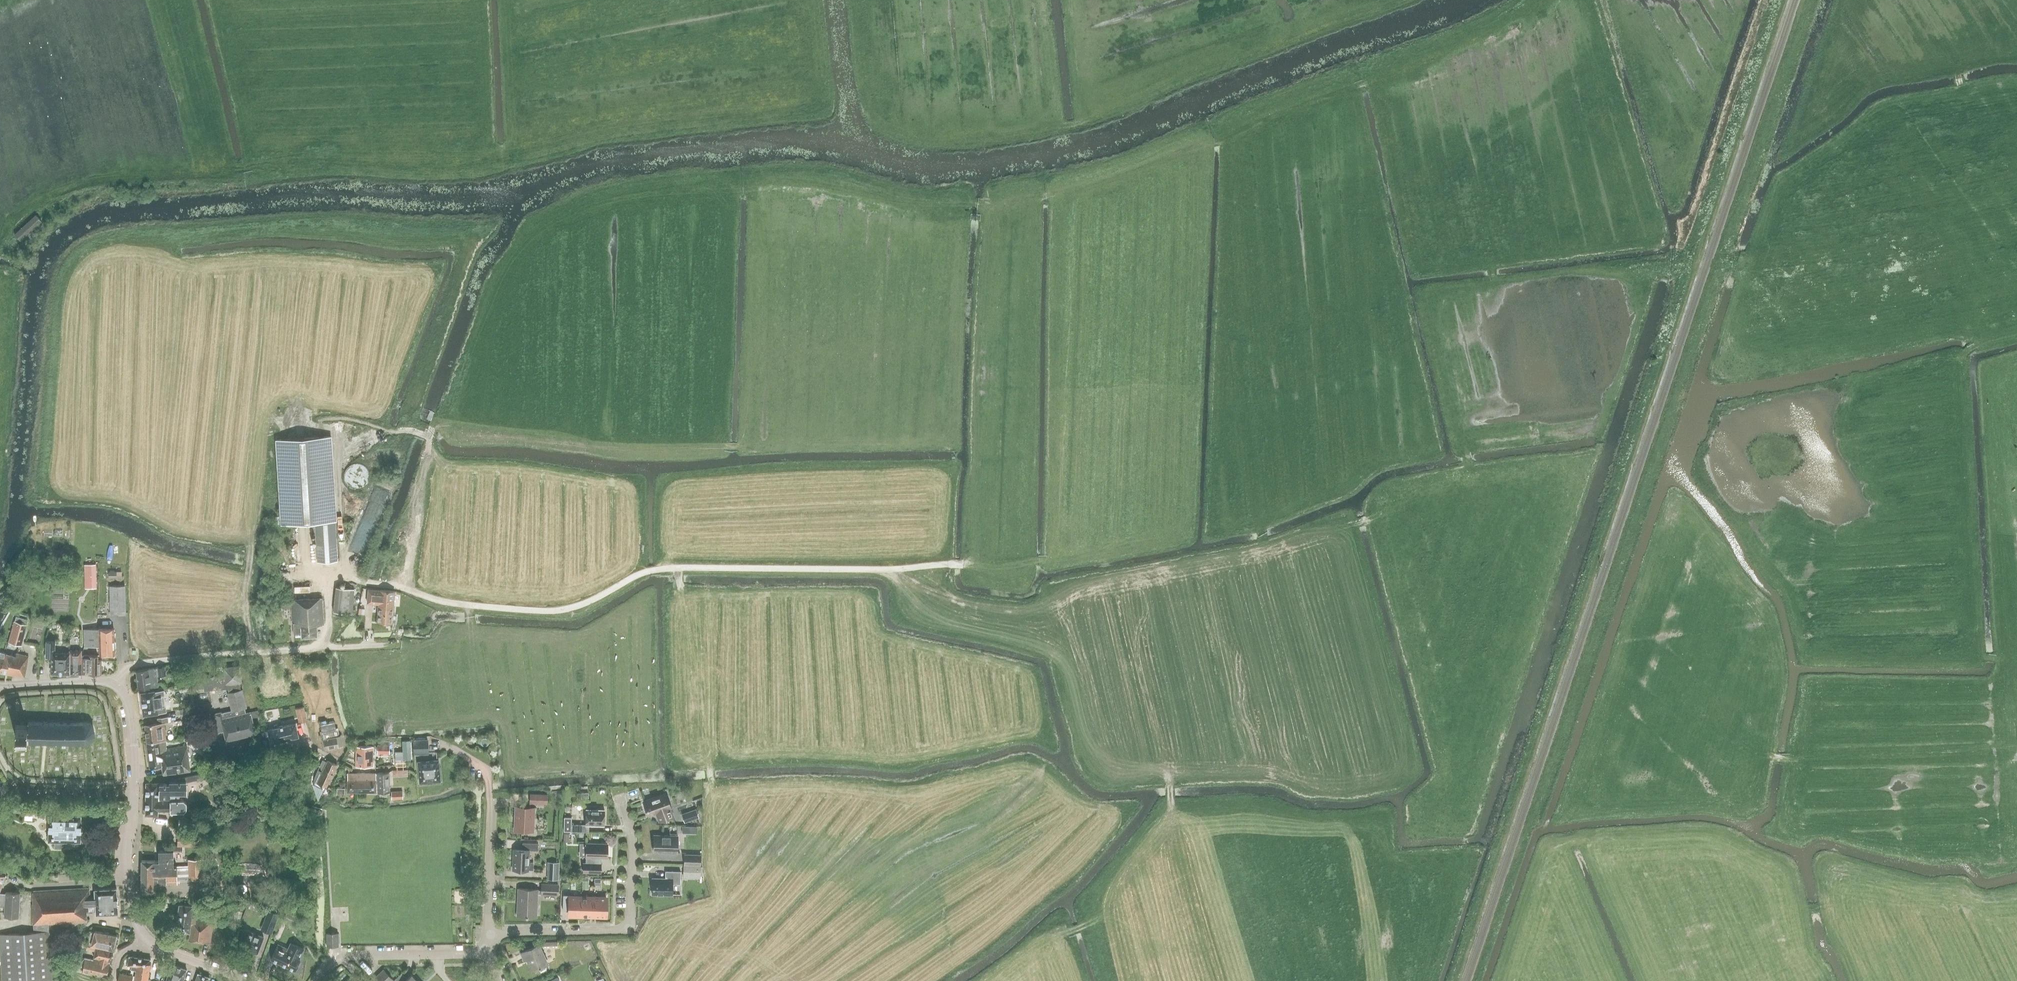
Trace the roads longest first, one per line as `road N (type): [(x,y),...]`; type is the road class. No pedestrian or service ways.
road 1 (track): [(326,575),(400,586),(443,603),(549,614),(667,568),(986,564)]
road 2 (unclassified): [(248,980),(165,951),(135,923),(127,851),(133,748),(118,687),(0,687)]
road 3 (residential): [(618,796),(636,843),(628,926),(486,934)]
road 4 (residential): [(318,980),(350,956),(488,954)]
road 5 (track): [(428,435),(416,535),(400,586)]
road 6 (track): [(323,419),(428,435),(452,421)]
road 7 (residential): [(486,934),(492,804)]

